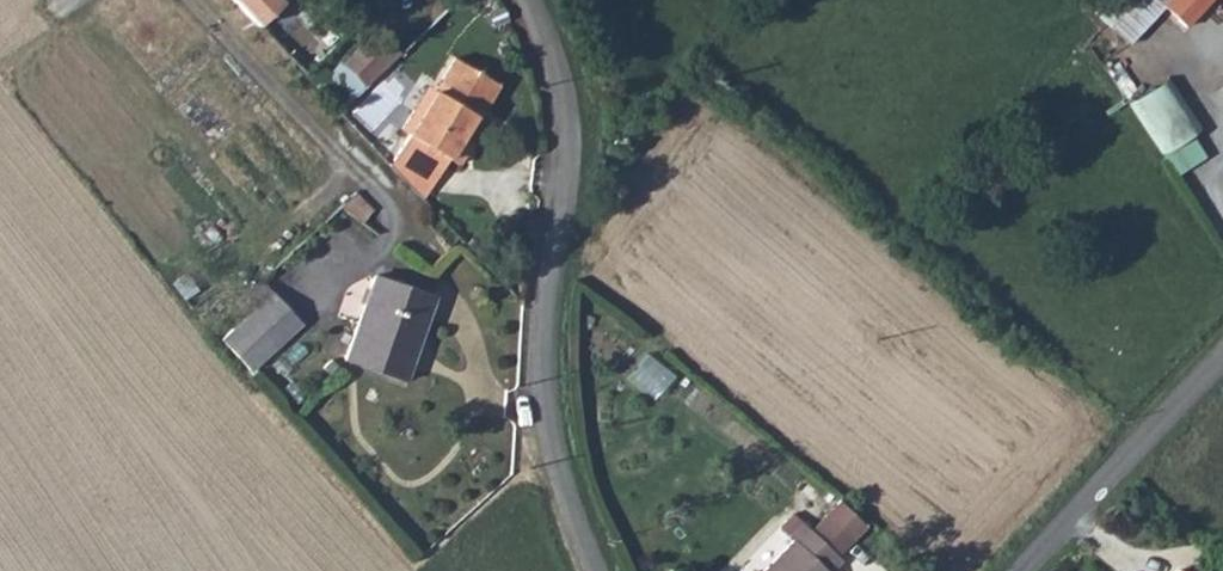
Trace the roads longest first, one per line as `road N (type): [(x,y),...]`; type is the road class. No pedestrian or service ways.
road 1 (unclassified): [(527,0),(561,89),(566,139),(540,355),(546,425),(564,496),(597,570)]
road 2 (unclassified): [(1014,570),(1222,347)]
road 3 (track): [(1129,449),(1222,533)]

